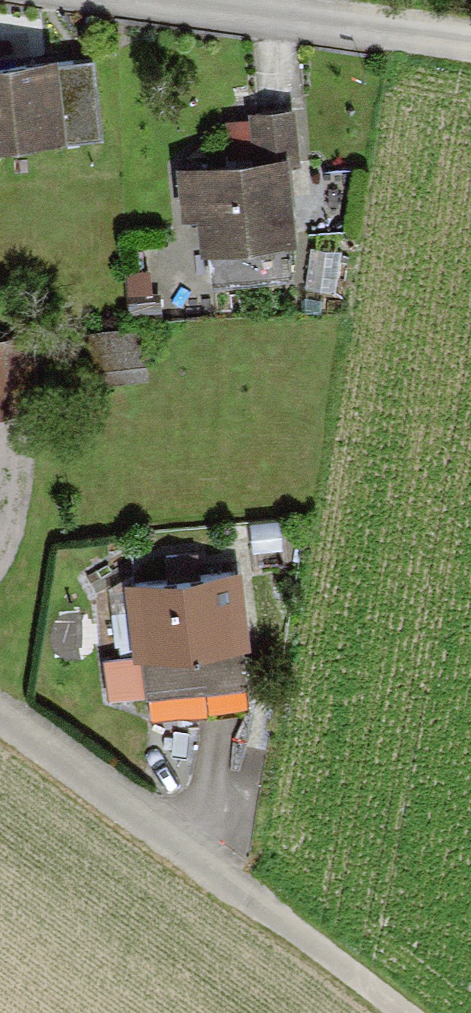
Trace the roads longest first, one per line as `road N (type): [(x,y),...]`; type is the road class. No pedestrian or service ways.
road 1 (residential): [(128,0),(470,51)]
road 2 (residential): [(0,716),(235,887)]
road 3 (track): [(401,1012),(235,887)]

